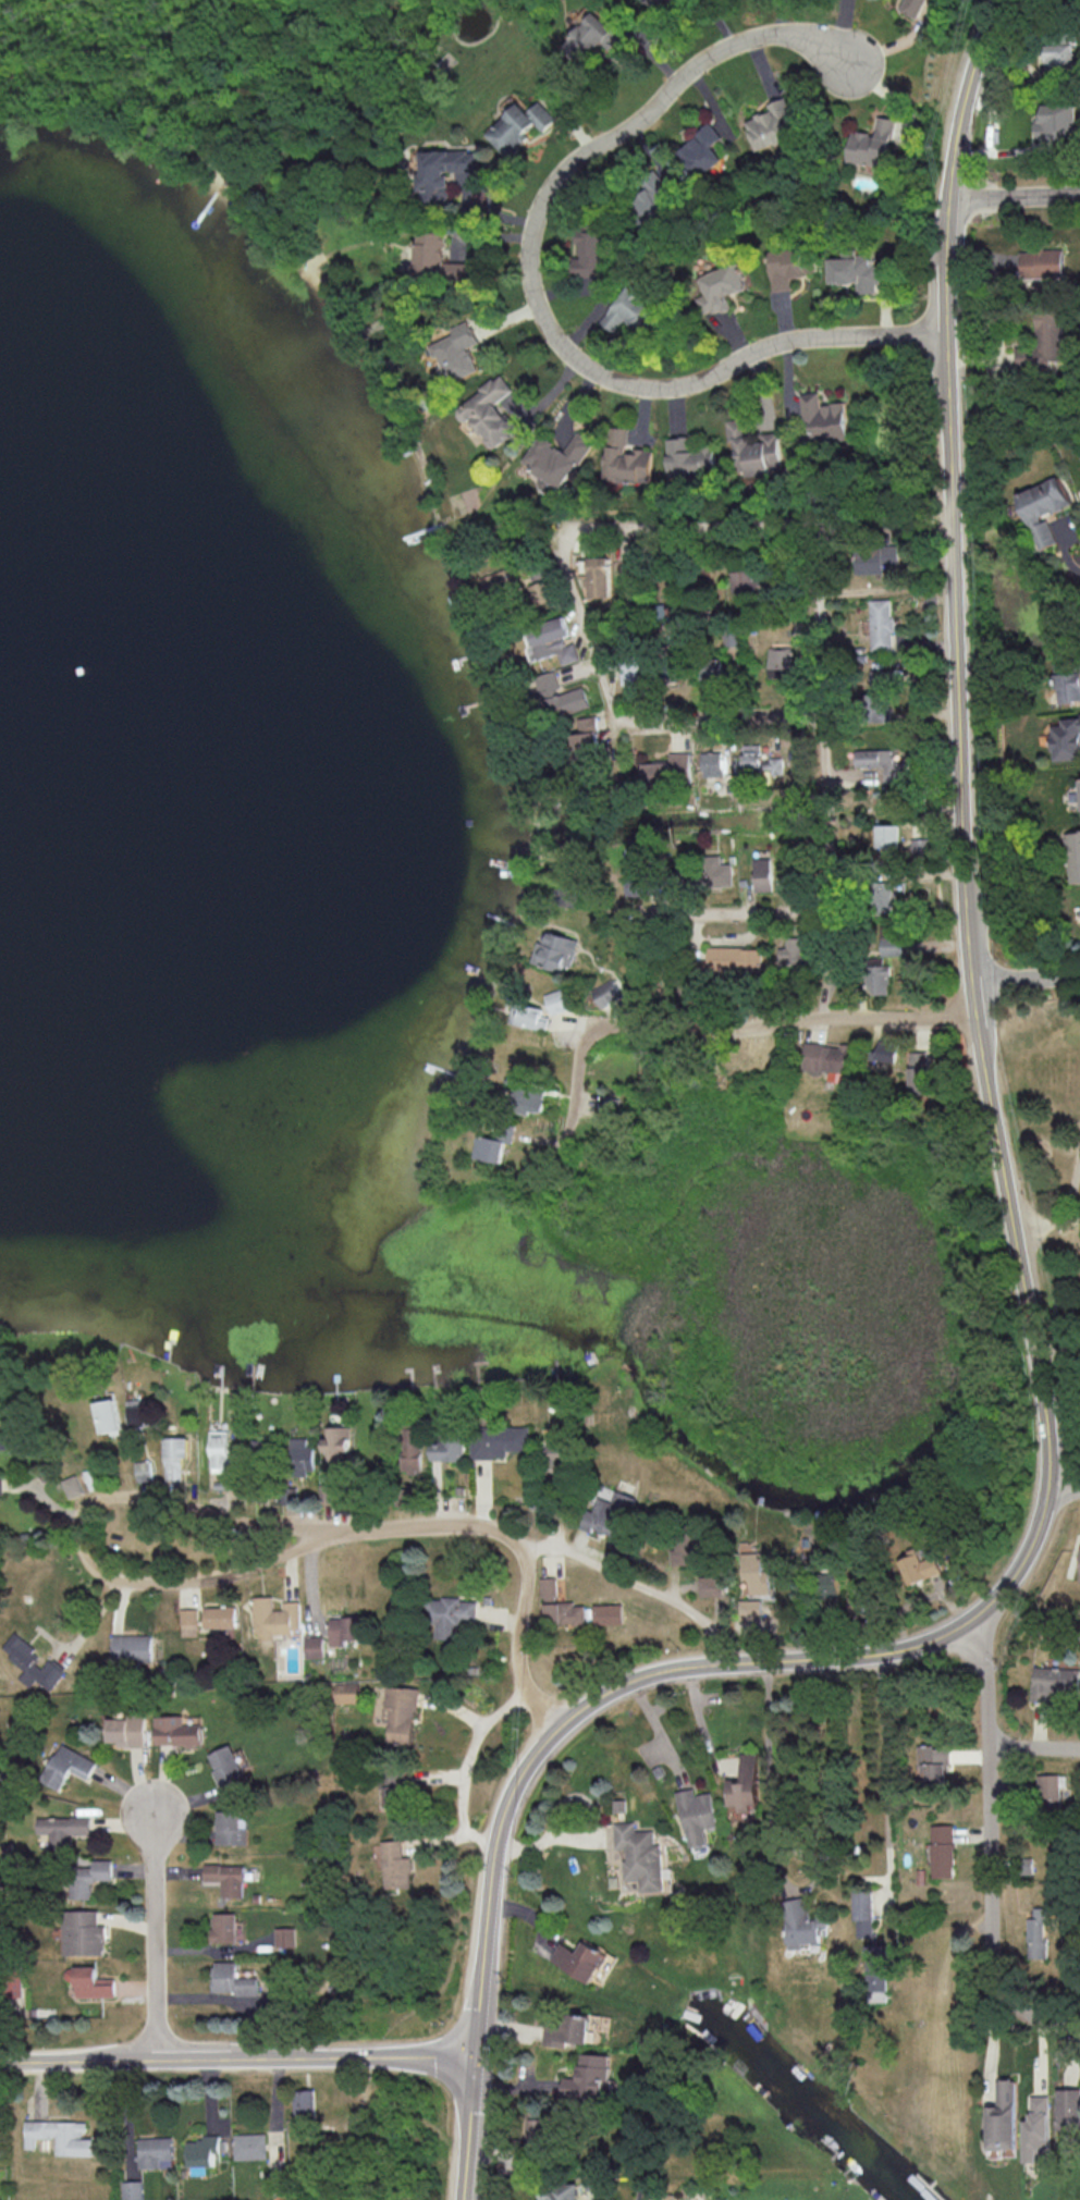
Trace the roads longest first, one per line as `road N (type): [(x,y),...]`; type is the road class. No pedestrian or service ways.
road 1 (tertiary): [(461,2199),(493,1859),(535,1759),(582,1712),(636,1682),(715,1664),(871,1656),(957,1629),(1010,1582),(1048,1498),(1050,1429),(971,996),(961,859),(948,216),(958,134),(1001,0)]
road 2 (residential): [(565,1729),(524,1684),(527,1556),(499,1532),(476,1525),(340,1531),(218,1582),(145,1585),(123,1583),(89,1560),(78,1533),(90,1502),(111,1500),(340,1531)]
road 3 (residential): [(852,61),(811,41),(759,39),(700,66),(643,120),(572,164),(553,187),(531,243),(541,318),(591,372),(638,389),(699,384),(801,341),(946,335)]
road 4 (residential): [(974,1012),(705,1028),(621,1021),(581,1042),(562,1148)]
road 5 (residential): [(475,2061),(0,2063)]
road 6 (residential): [(808,908),(826,894),(830,865),(821,524)]
road 7 (residential): [(952,519),(597,530),(572,545)]
road 8 (residential): [(1079,2027),(1012,2006),(995,1986),(987,1748)]
road 9 (residential): [(150,1782),(156,2061)]
road 10 (residential): [(823,718),(572,721)]
road 11 (residential): [(721,1664),(714,1631),(698,1615),(584,1557),(550,1545),(524,1549)]
road 12 (residential): [(617,720),(577,604),(572,545)]
road 13 (residential): [(639,919),(808,908)]
road 14 (residential): [(987,1748),(971,1615)]
road 15 (residential): [(950,202),(1079,197)]

